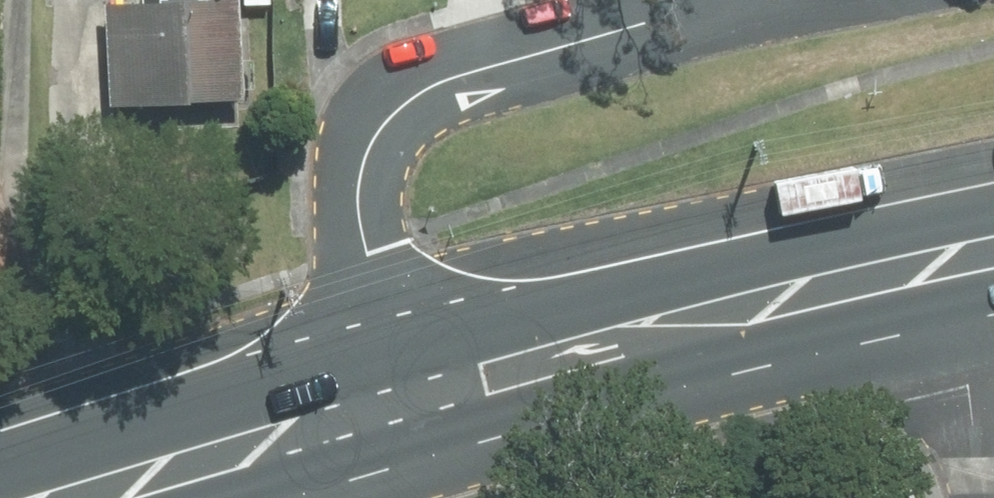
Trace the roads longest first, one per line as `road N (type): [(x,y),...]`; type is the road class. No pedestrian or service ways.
road 1 (residential): [(396,404),(356,215),(359,179),(384,122),(415,95),(462,73),(709,12)]
road 2 (secondary): [(993,271),(706,326),(396,404)]
road 3 (secondary): [(396,404),(75,497)]

